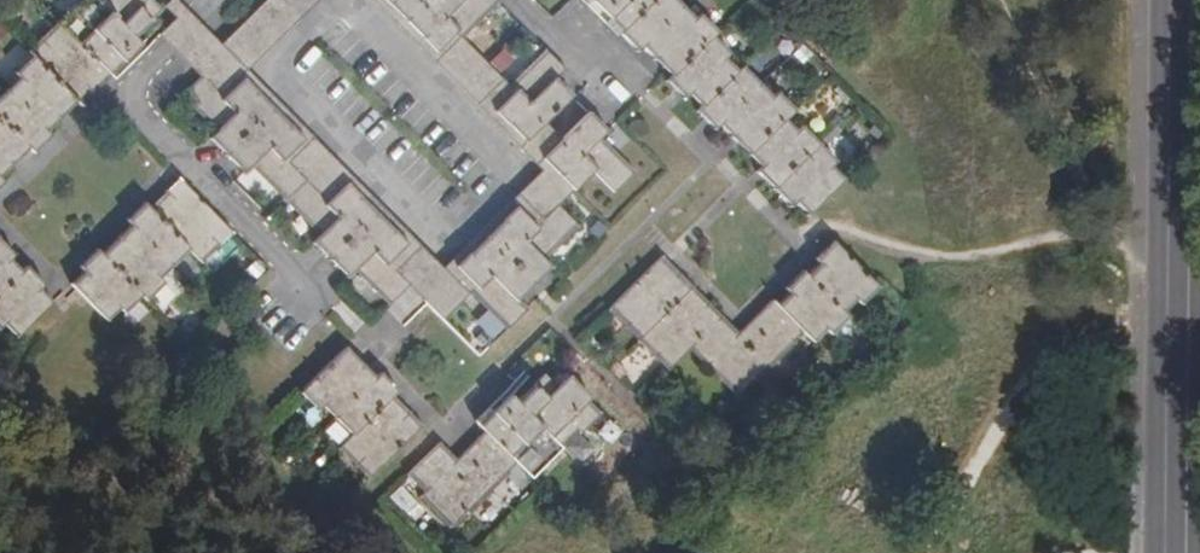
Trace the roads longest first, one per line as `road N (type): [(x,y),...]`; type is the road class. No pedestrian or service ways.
road 1 (secondary): [(1170,0),(1167,552)]
road 2 (residential): [(317,296),(122,97),(214,0)]

